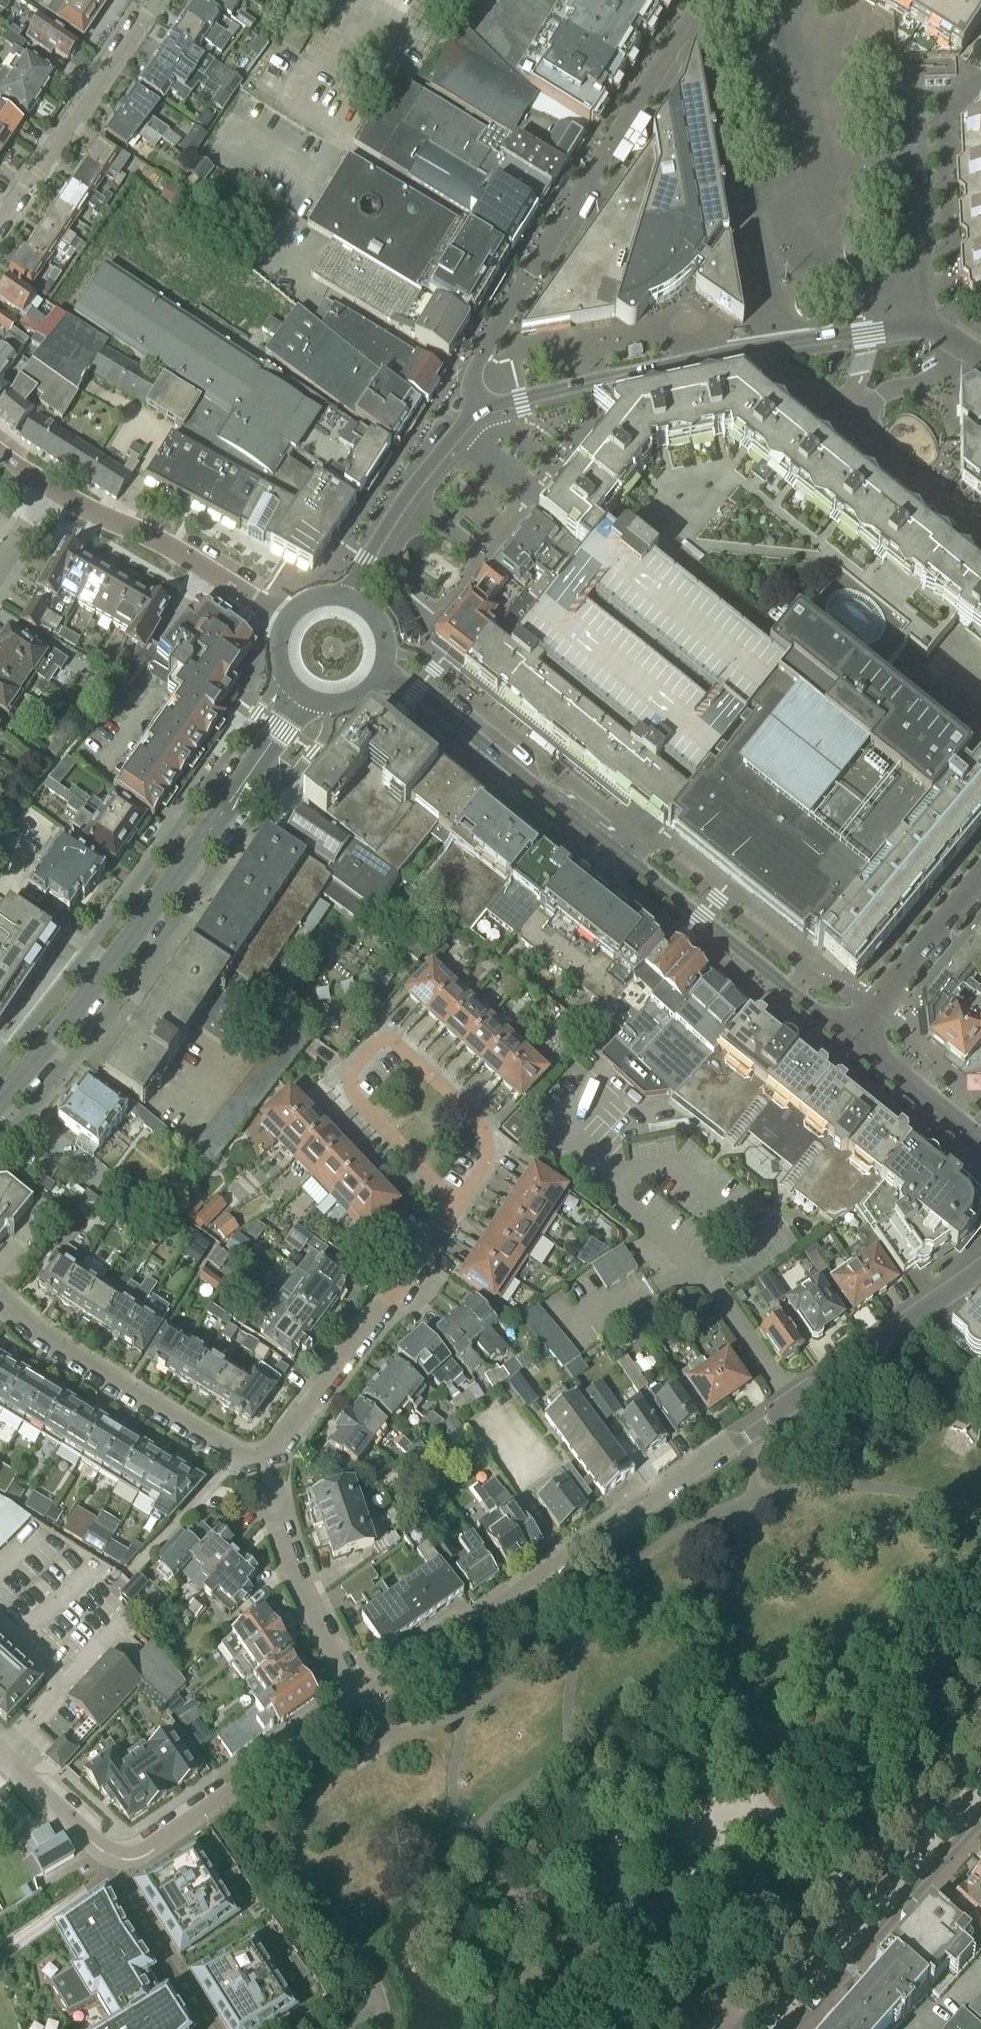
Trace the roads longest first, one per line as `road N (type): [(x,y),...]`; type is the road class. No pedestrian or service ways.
road 1 (residential): [(980,1262),(353,1696)]
road 2 (residential): [(458,1207),(262,1463),(228,1453),(60,1349),(0,1301)]
road 3 (unclassified): [(384,670),(853,1037)]
road 4 (residential): [(910,327),(765,345),(476,415)]
road 5 (residential): [(980,1758),(739,2028)]
road 6 (residential): [(458,1207),(492,1156),(484,1129),(386,1036),(349,1076),(352,1097)]
road 7 (residential): [(353,1696),(145,1836),(113,1847)]
road 8 (unclassified): [(140,928),(304,698)]
road 9 (residential): [(288,621),(164,540),(47,487)]
road 10 (residential): [(803,2028),(980,1828)]
road 11 (residential): [(149,0),(0,219)]
road 12 (residential): [(476,415),(401,503),(347,599)]
road 13 (residential): [(0,1102),(140,928)]
road 14 (residential): [(353,1696),(274,1492)]
road 15 (residential): [(205,2028),(118,1880),(113,1847)]
road 16 (residential): [(853,1037),(980,878)]
road 17 (unclassified): [(978,1142),(853,1037)]
road 18 (unclassified): [(476,415),(471,384),(486,346),(530,275)]
road 19 (residential): [(352,1097),(458,1207)]
road 20 (residential): [(113,1847),(94,1842),(0,1753)]

